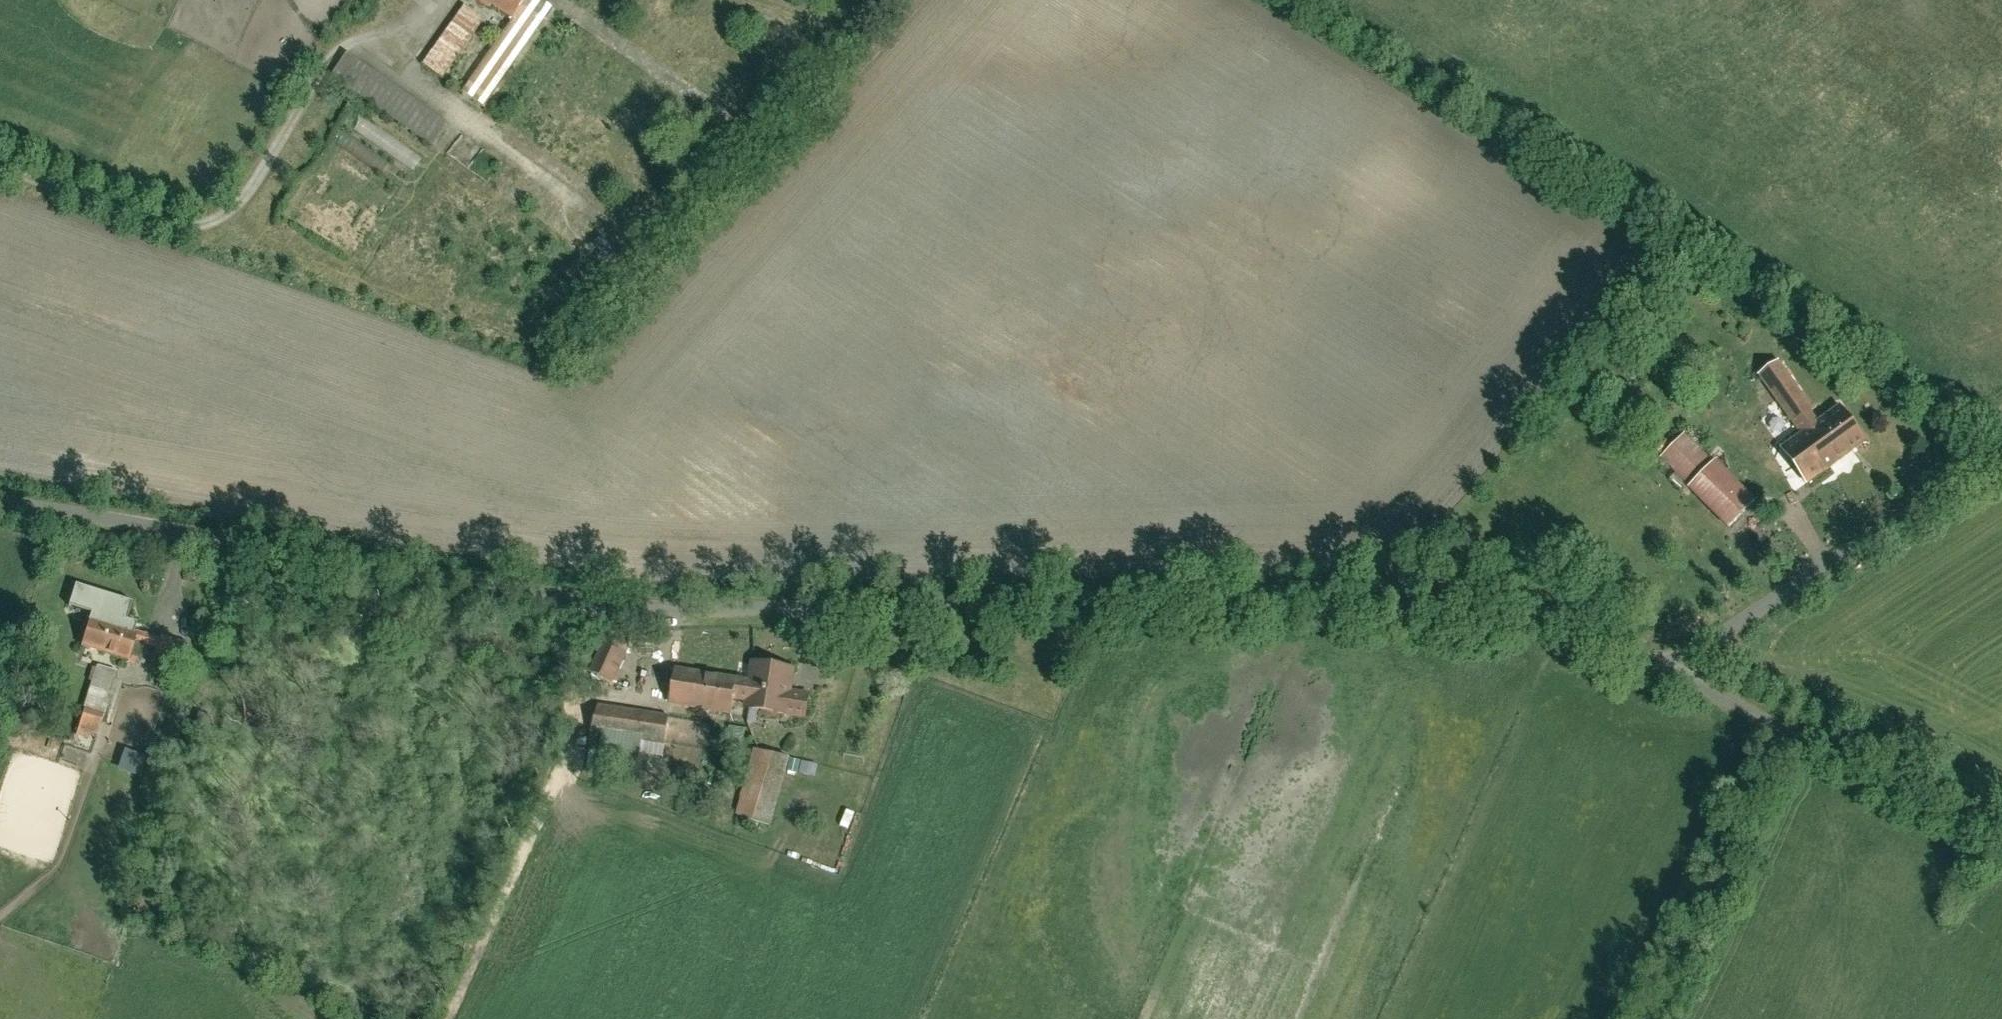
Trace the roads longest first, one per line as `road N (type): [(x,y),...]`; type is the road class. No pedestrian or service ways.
road 1 (residential): [(1672,666),(1565,615),(1429,599),(959,615),(136,532),(0,508)]
road 2 (residential): [(1672,666),(1798,594),(2001,449)]
road 3 (residential): [(2001,821),(1672,666)]

